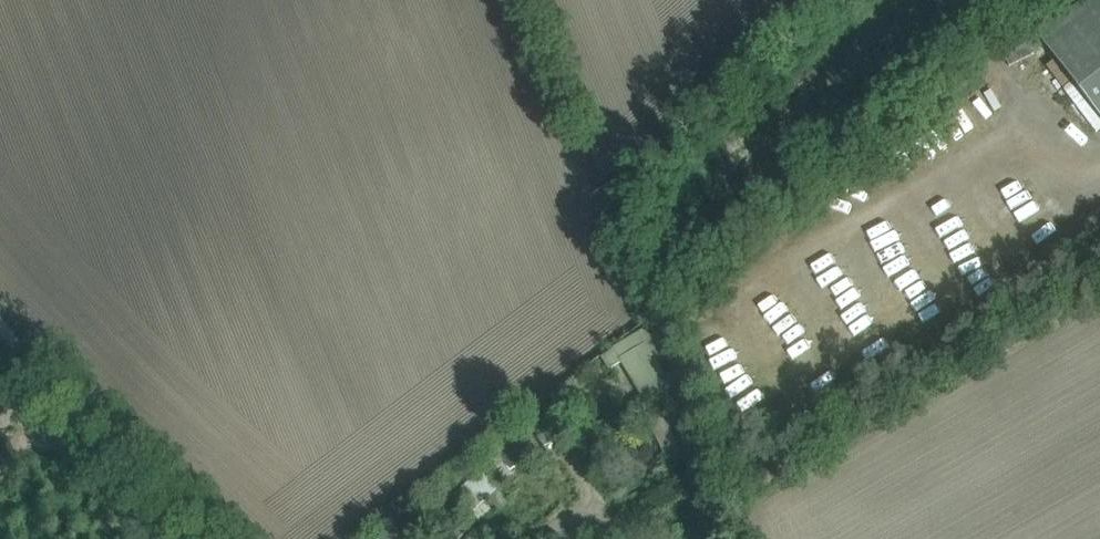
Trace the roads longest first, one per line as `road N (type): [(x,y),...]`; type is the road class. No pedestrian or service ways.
road 1 (tertiary): [(180,538),(0,370)]

